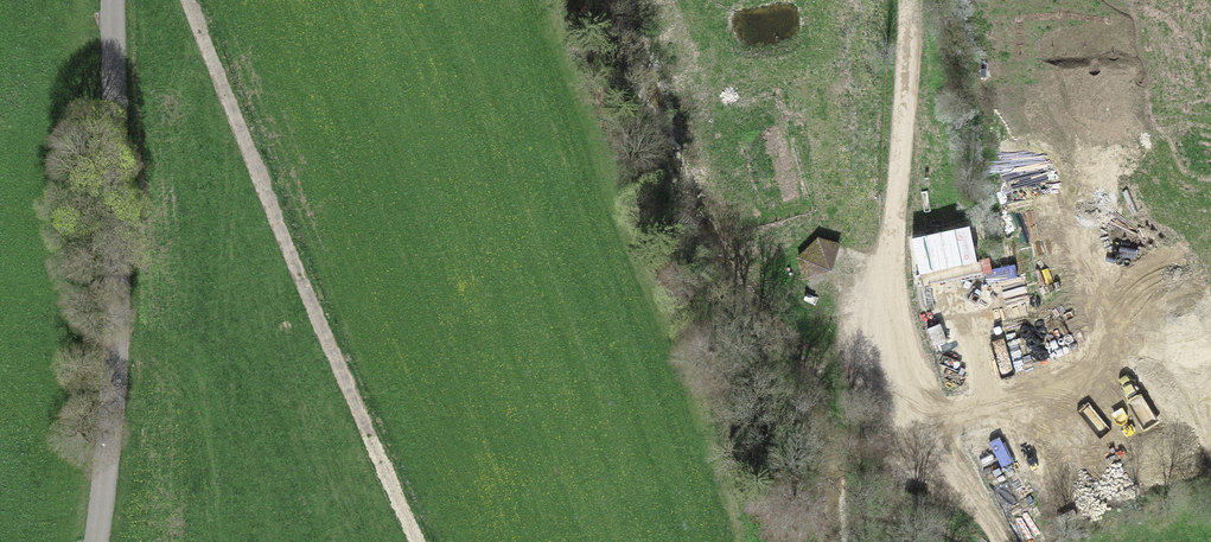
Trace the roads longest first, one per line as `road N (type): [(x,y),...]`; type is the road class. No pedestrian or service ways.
road 1 (track): [(192,0),(420,541)]
road 2 (track): [(116,0),(117,316),(98,541)]
road 3 (track): [(896,224),(924,336),(1006,541)]
road 4 (residential): [(909,0),(896,224)]

